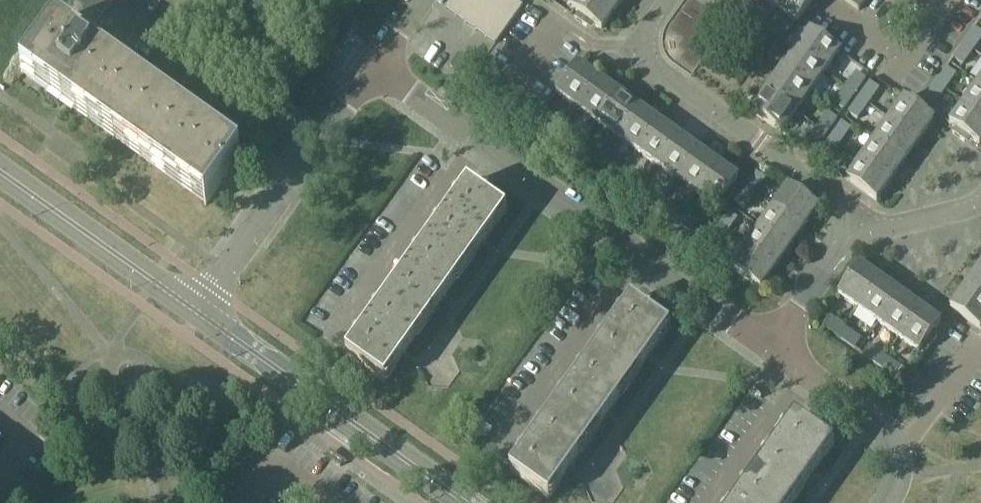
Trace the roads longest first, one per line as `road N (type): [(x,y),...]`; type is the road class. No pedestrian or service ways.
road 1 (tertiary): [(198,312),(466,502)]
road 2 (residential): [(198,312),(369,68)]
road 3 (residential): [(642,48),(658,74),(845,205),(864,236)]
road 4 (tertiary): [(0,171),(198,312)]
road 5 (residential): [(341,341),(480,144)]
road 6 (residential): [(499,445),(631,249)]
road 7 (residential): [(631,249),(480,144)]
road 8 (residential): [(884,502),(899,471),(889,430),(803,369)]
road 9 (residential): [(775,350),(631,249)]
road 10 (residential): [(708,502),(803,369)]
road 11 (residential): [(775,350),(843,248),(864,236)]
road 12 (residential): [(480,144),(369,68)]
road 13 (residential): [(864,236),(980,201)]

